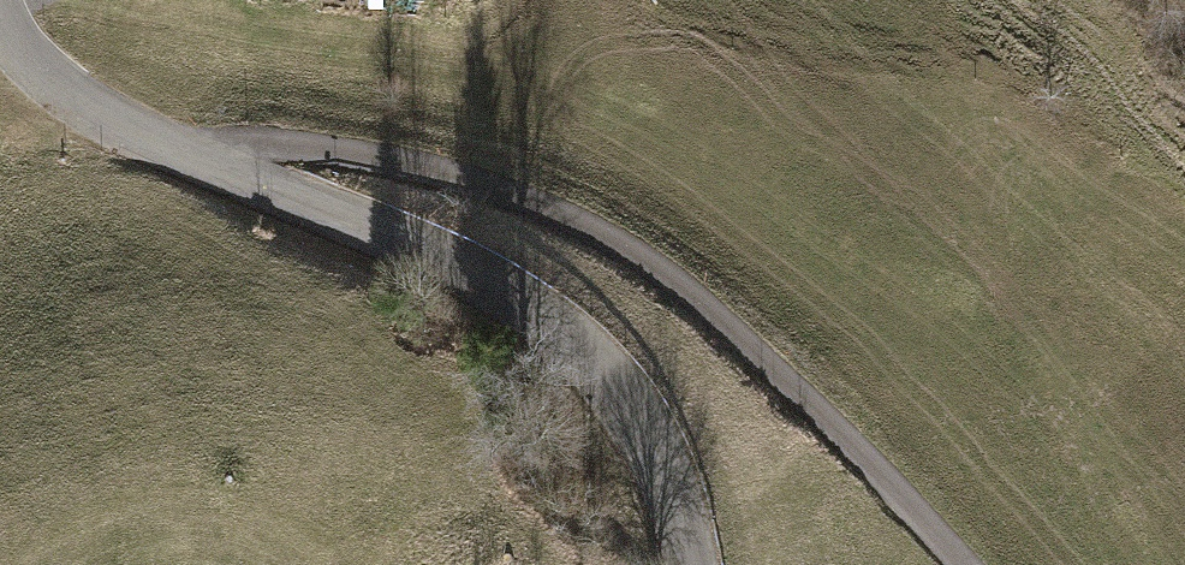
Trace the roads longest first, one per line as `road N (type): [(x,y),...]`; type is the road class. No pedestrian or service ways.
road 1 (unclassified): [(0,18),(45,76),(142,135),(486,272),(593,367),(668,503),(684,564)]
road 2 (track): [(204,163),(283,144),(427,164),(607,236),(755,351),(965,564)]

